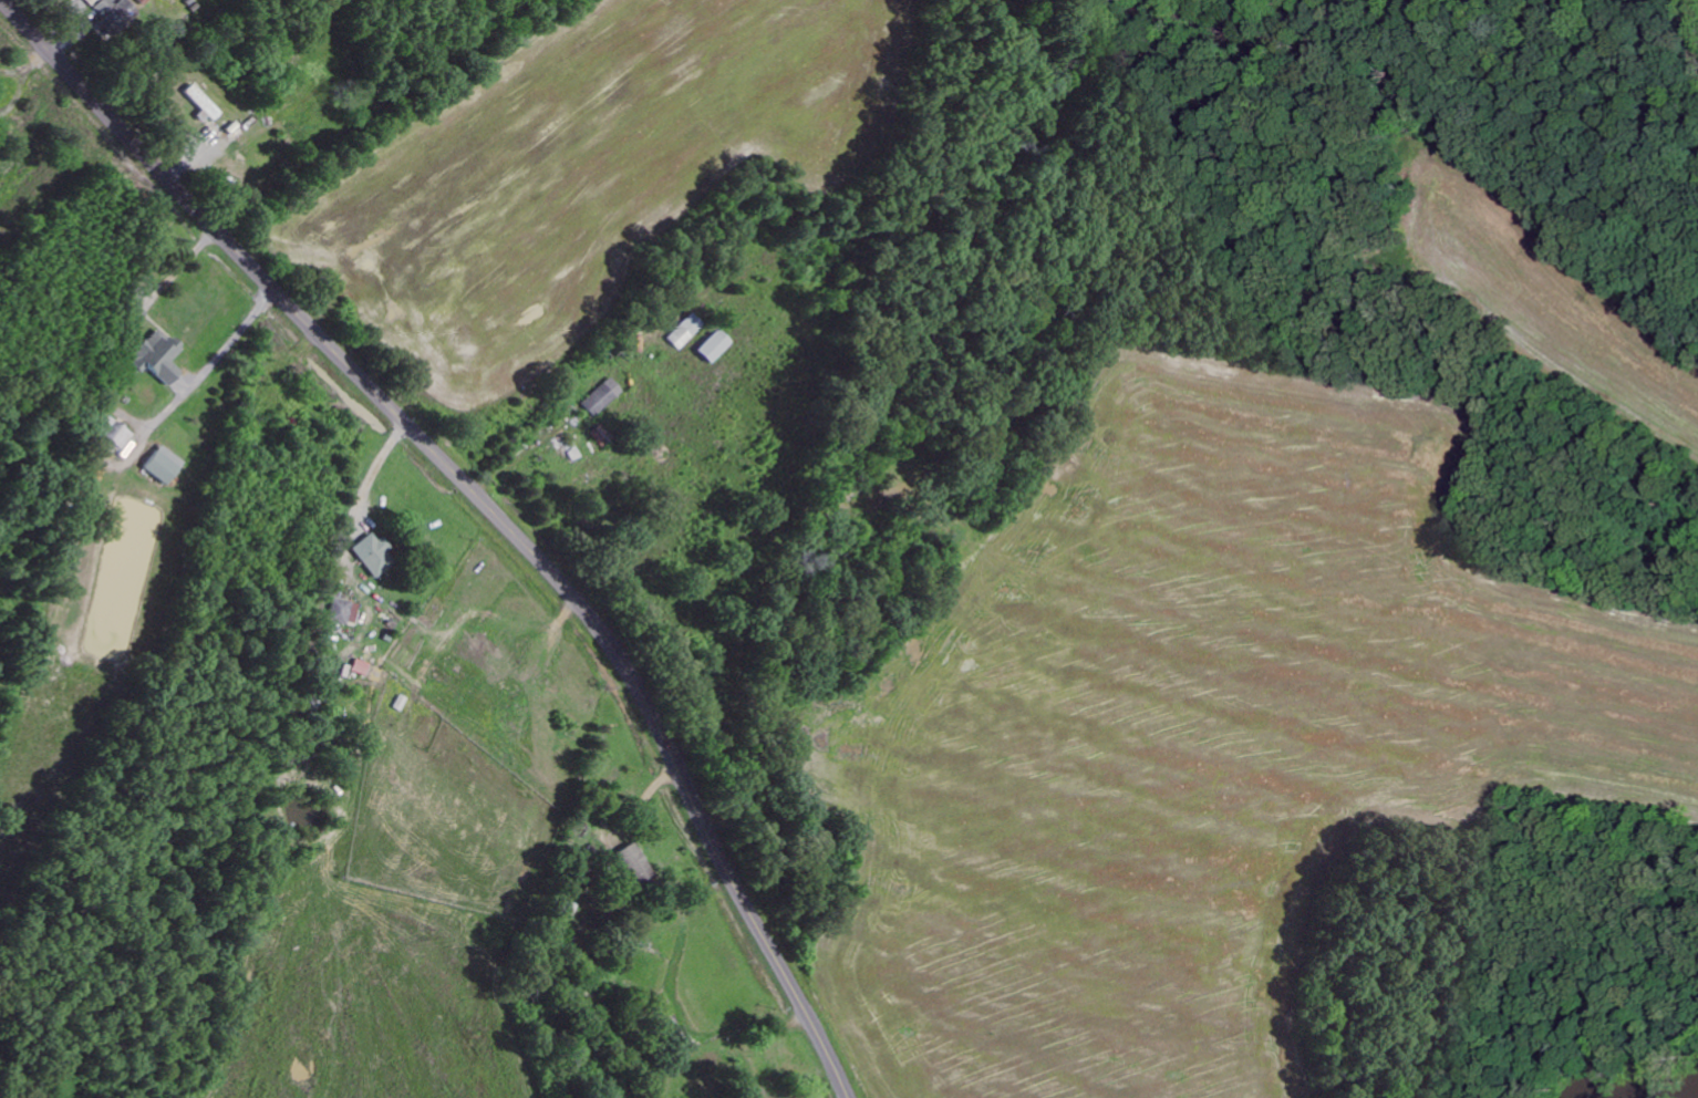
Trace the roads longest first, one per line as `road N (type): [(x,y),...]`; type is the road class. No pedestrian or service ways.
road 1 (secondary): [(848,1097),(609,640),(4,0)]

